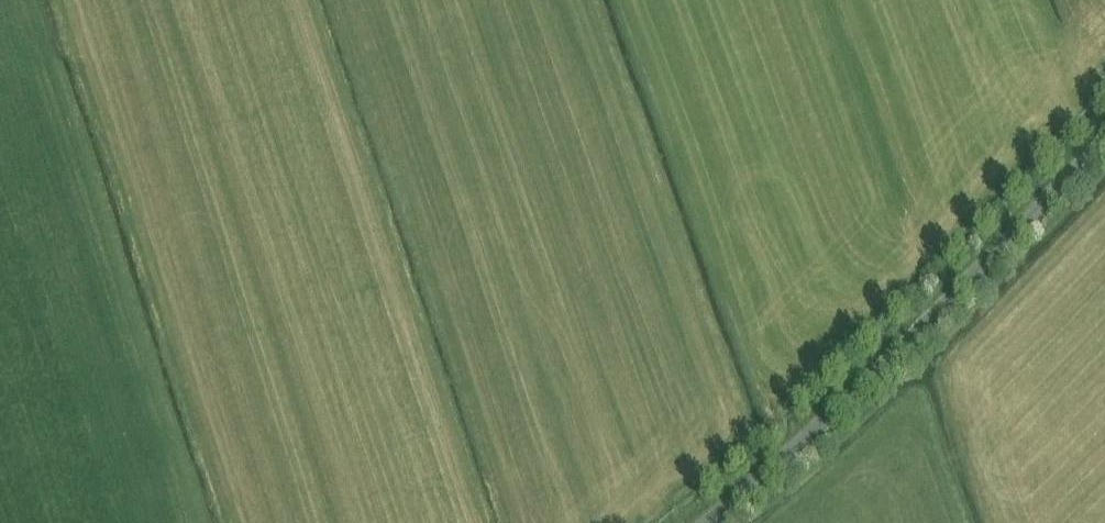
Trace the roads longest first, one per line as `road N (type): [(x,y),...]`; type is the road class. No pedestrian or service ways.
road 1 (unclassified): [(690,522),(1104,131)]

